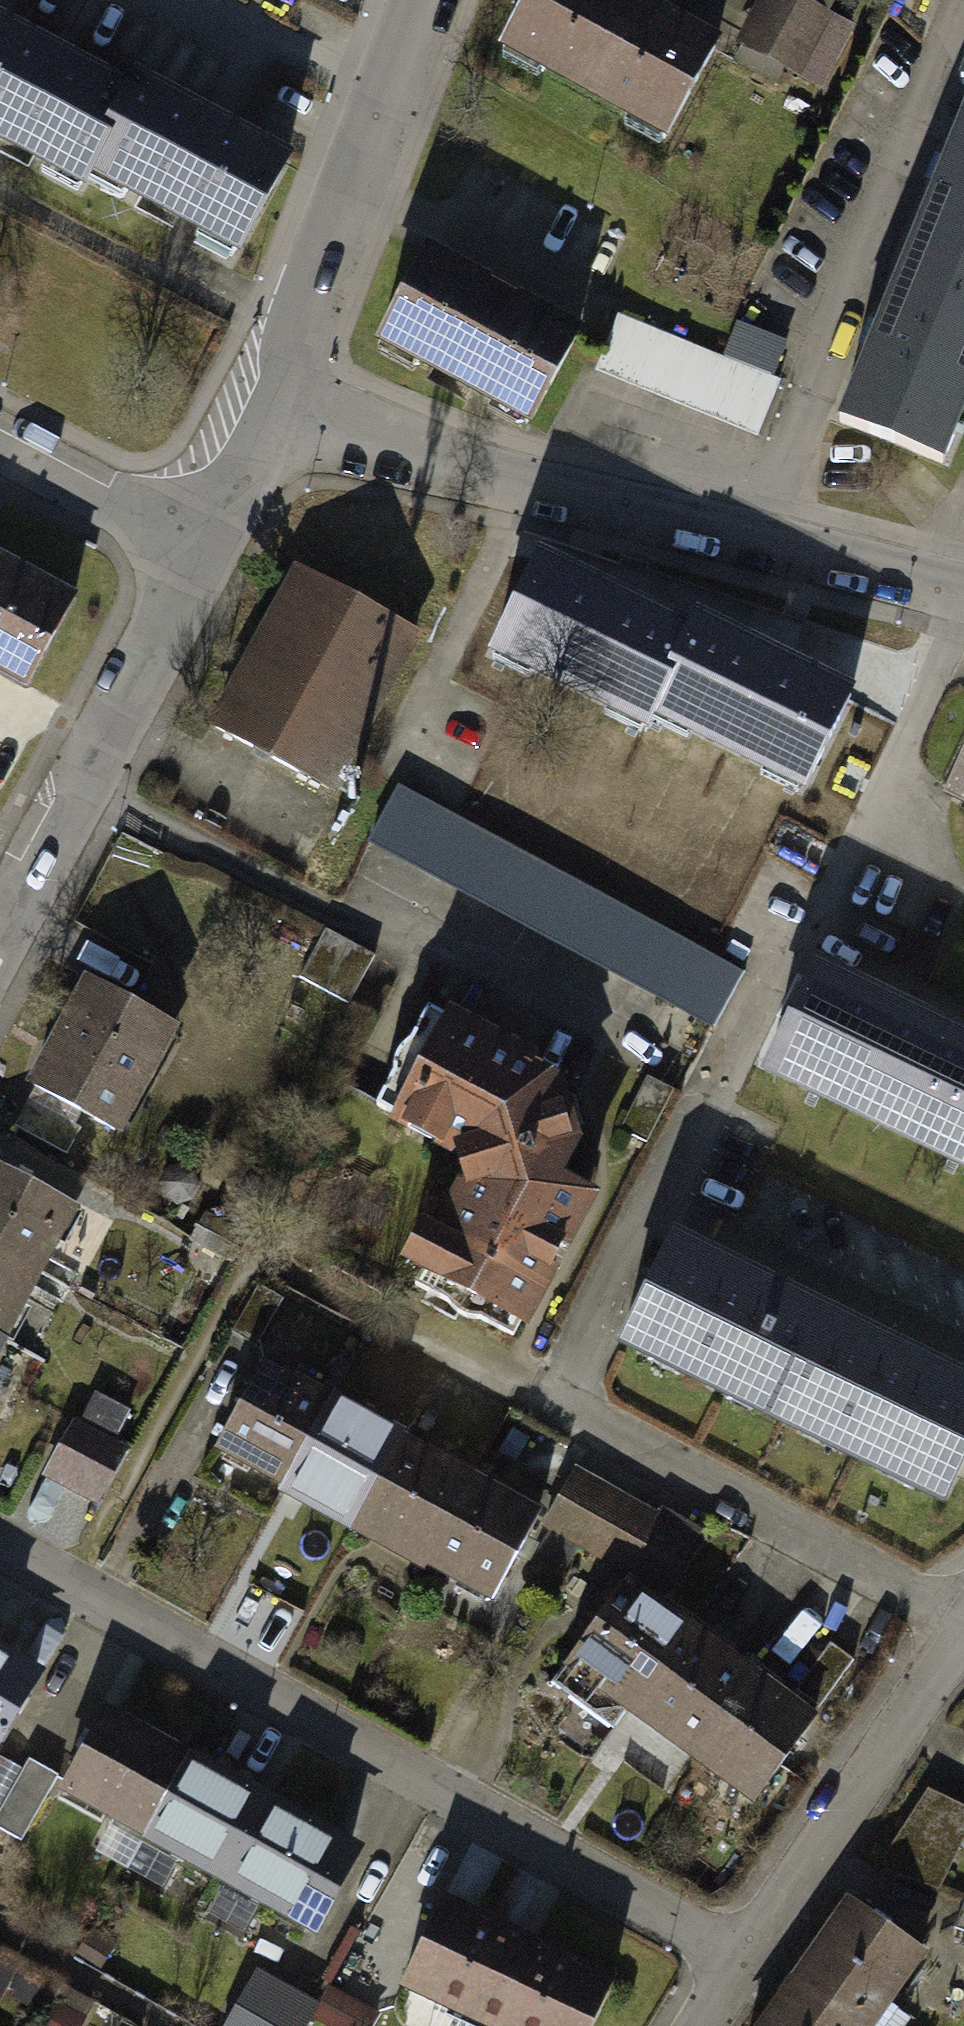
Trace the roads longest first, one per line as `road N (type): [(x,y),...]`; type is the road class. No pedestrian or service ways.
road 1 (residential): [(744,1957),(0,1545)]
road 2 (residential): [(963,590),(390,459),(276,405)]
road 3 (residential): [(431,0),(276,405)]
road 4 (residential): [(744,1957),(963,1638)]
road 5 (residential): [(182,559),(0,885)]
road 6 (residential): [(182,559),(0,462)]
road 7 (residential): [(276,405),(182,559)]

